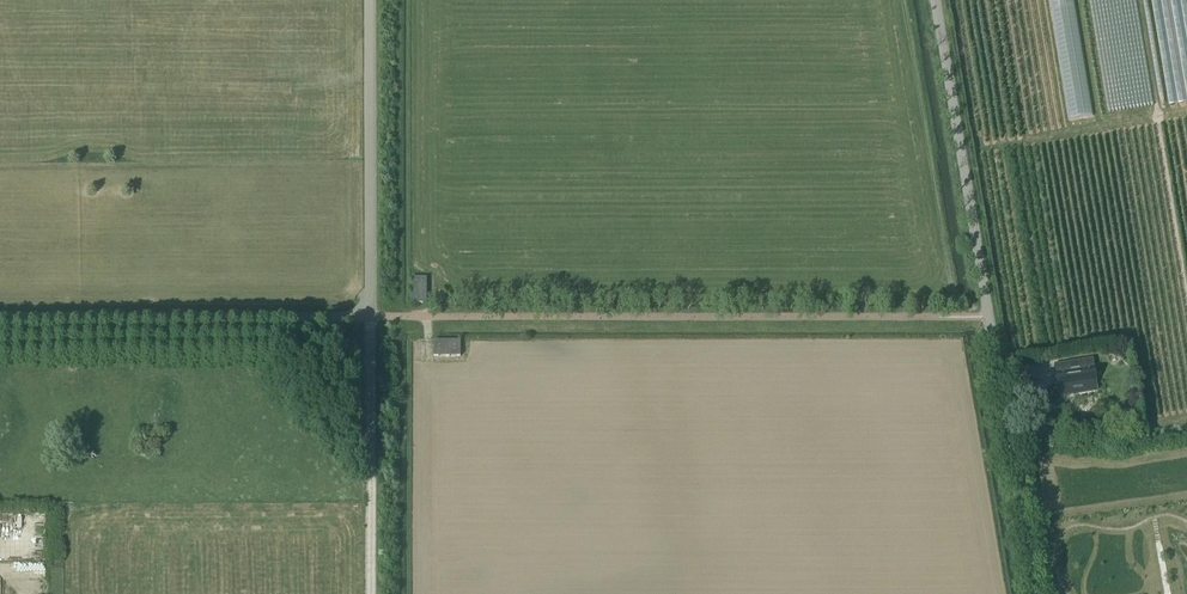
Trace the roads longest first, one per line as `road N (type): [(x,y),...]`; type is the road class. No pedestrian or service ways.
road 1 (unclassified): [(1037,593),(935,0)]
road 2 (unclassified): [(370,317),(369,0)]

